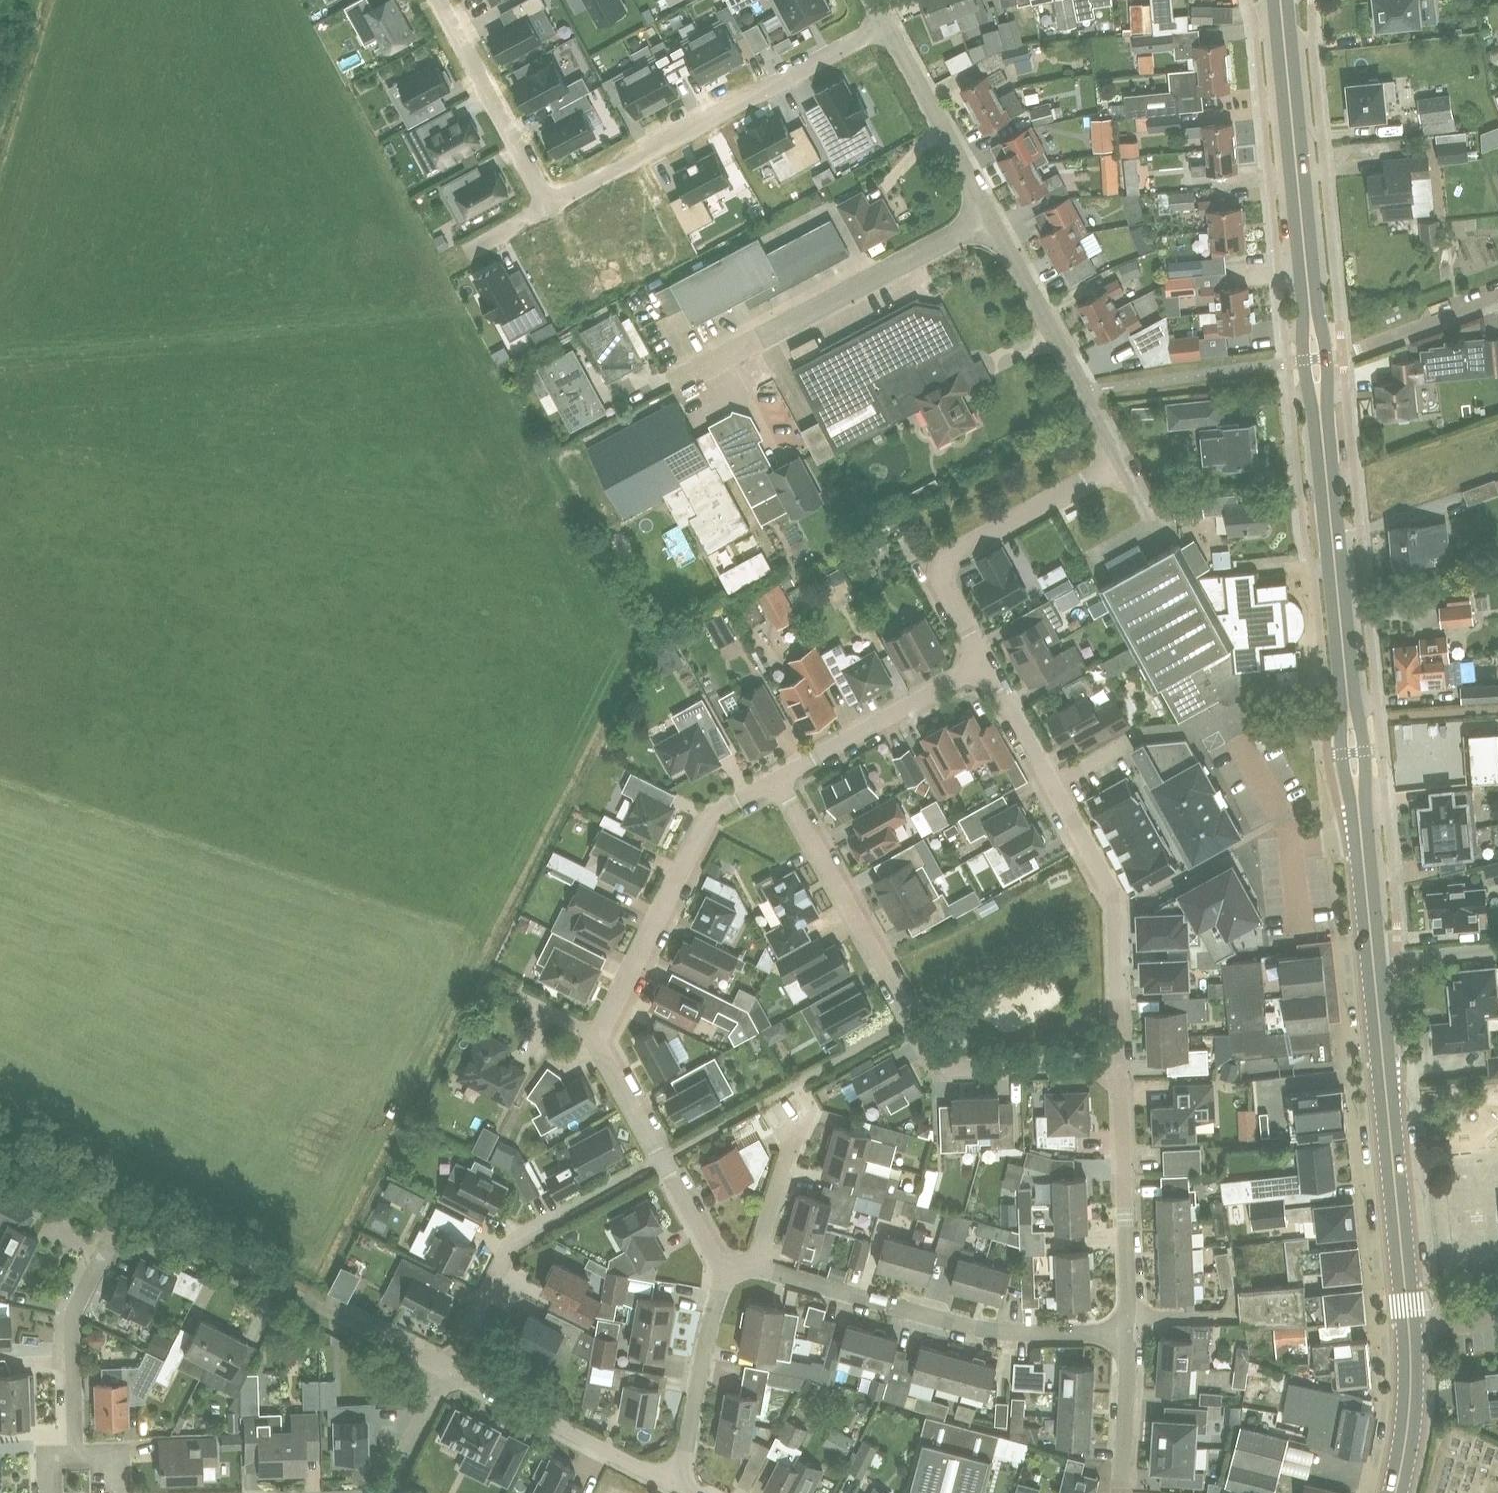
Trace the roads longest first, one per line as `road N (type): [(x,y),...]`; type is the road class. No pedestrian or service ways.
road 1 (secondary): [(1348,696),(1281,0)]
road 2 (residential): [(443,1368),(0,1146)]
road 3 (residential): [(1121,1065),(1117,909),(985,662)]
road 4 (residential): [(1129,1330),(978,1328),(755,1264)]
road 5 (residential): [(887,27),(551,209)]
road 6 (residential): [(692,374),(991,217)]
road 7 (secondary): [(1411,1327),(1380,997)]
road 8 (residential): [(599,1040),(699,837),(720,811),(781,779)]
road 9 (residential): [(985,662),(942,580),(944,558),(1124,459)]
road 10 (residential): [(1124,459),(991,217)]
road 11 (residential): [(912,1020),(781,779)]
road 12 (residential): [(1129,1330),(1121,1065)]
road 13 (residential): [(728,1271),(599,1040)]
road 14 (residential): [(673,1482),(443,1368)]
road 15 (residential): [(438,0),(551,209)]
road 16 (residential): [(781,779),(985,662)]
road 17 (unclassified): [(1121,1065),(968,1072),(940,1061),(912,1020)]
road 18 (residential): [(75,1456),(68,1327),(110,1242)]
road 19 (residential): [(673,1482),(688,1452),(716,1297),(728,1271)]
road 20 (residential): [(991,217),(887,27)]
road 21 (residential): [(443,1368),(494,1262),(568,1210)]
road 22 (residential): [(755,1264),(801,1122),(801,1093)]
road 23 (secondary): [(1394,1492),(1406,1439),(1411,1327)]
road 24 (residential): [(1303,942),(1294,846),(1362,838)]
road 25 (residential): [(1121,1492),(1129,1330)]
road 26 (secondary): [(1348,696),(1342,753),(1362,838)]
road 27 (secondary): [(1362,838),(1364,751),(1348,696)]
road 28 (residential): [(384,1492),(399,1482),(443,1368)]
road 29 (residential): [(1369,344),(1497,293)]
road 30 (secondary): [(1362,838),(1376,961)]
road 31 (residential): [(599,1040),(487,992)]
road 32 (residential): [(1497,948),(1376,961)]

